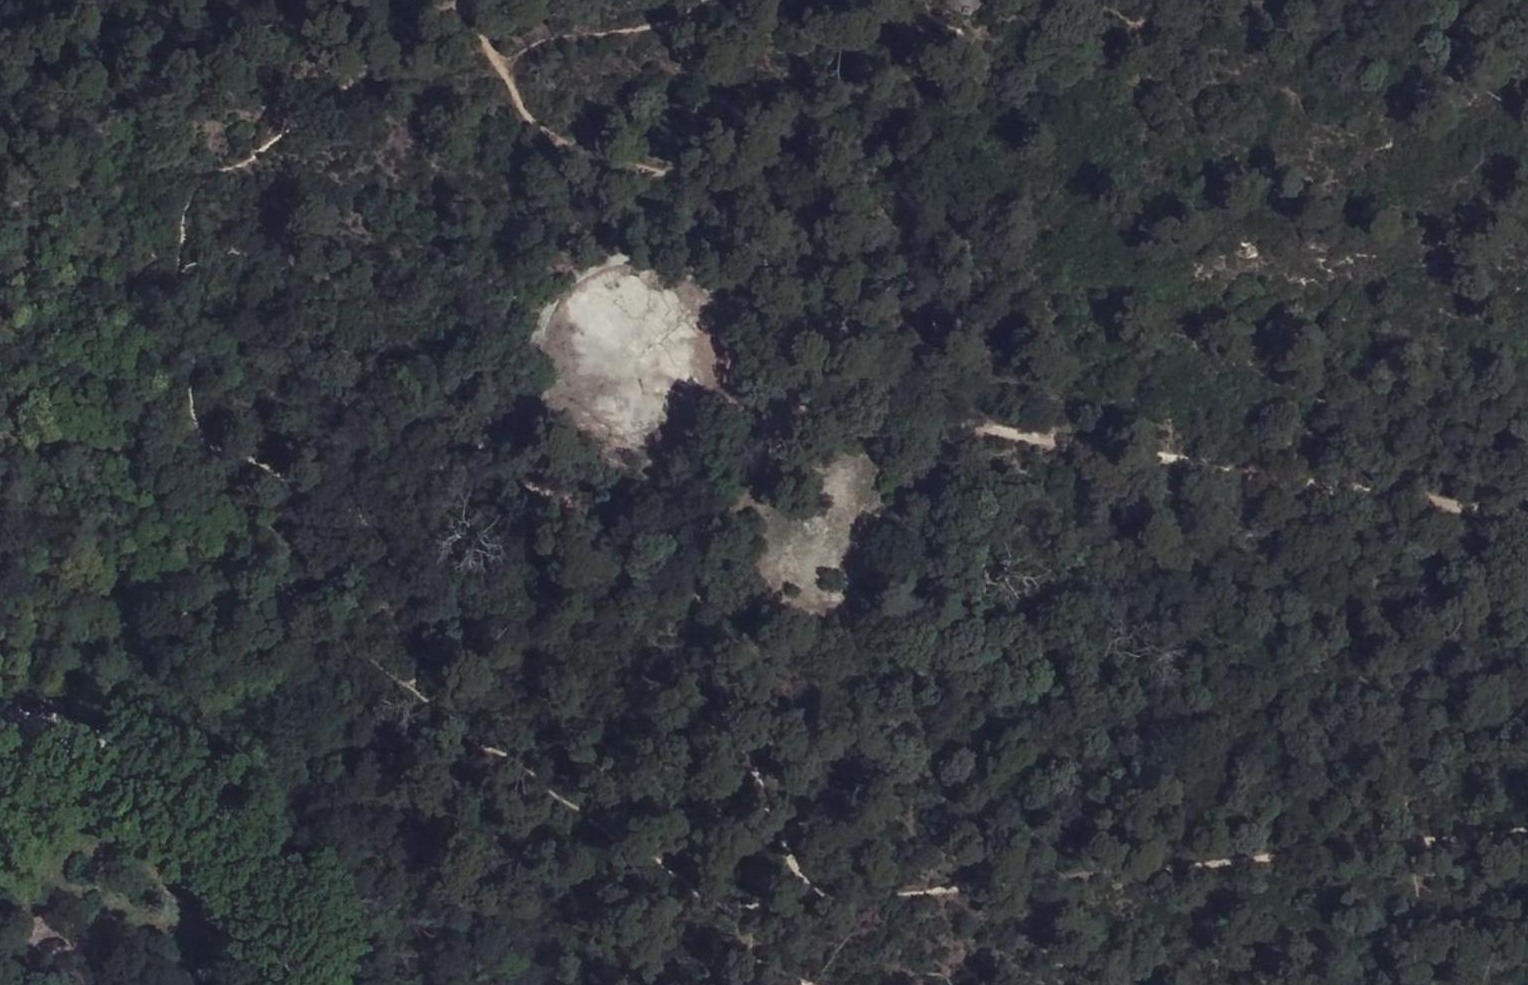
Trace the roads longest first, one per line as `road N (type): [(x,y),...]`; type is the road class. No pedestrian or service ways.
road 1 (residential): [(283,984),(283,931),(248,845),(194,794),(92,739),(0,705)]

